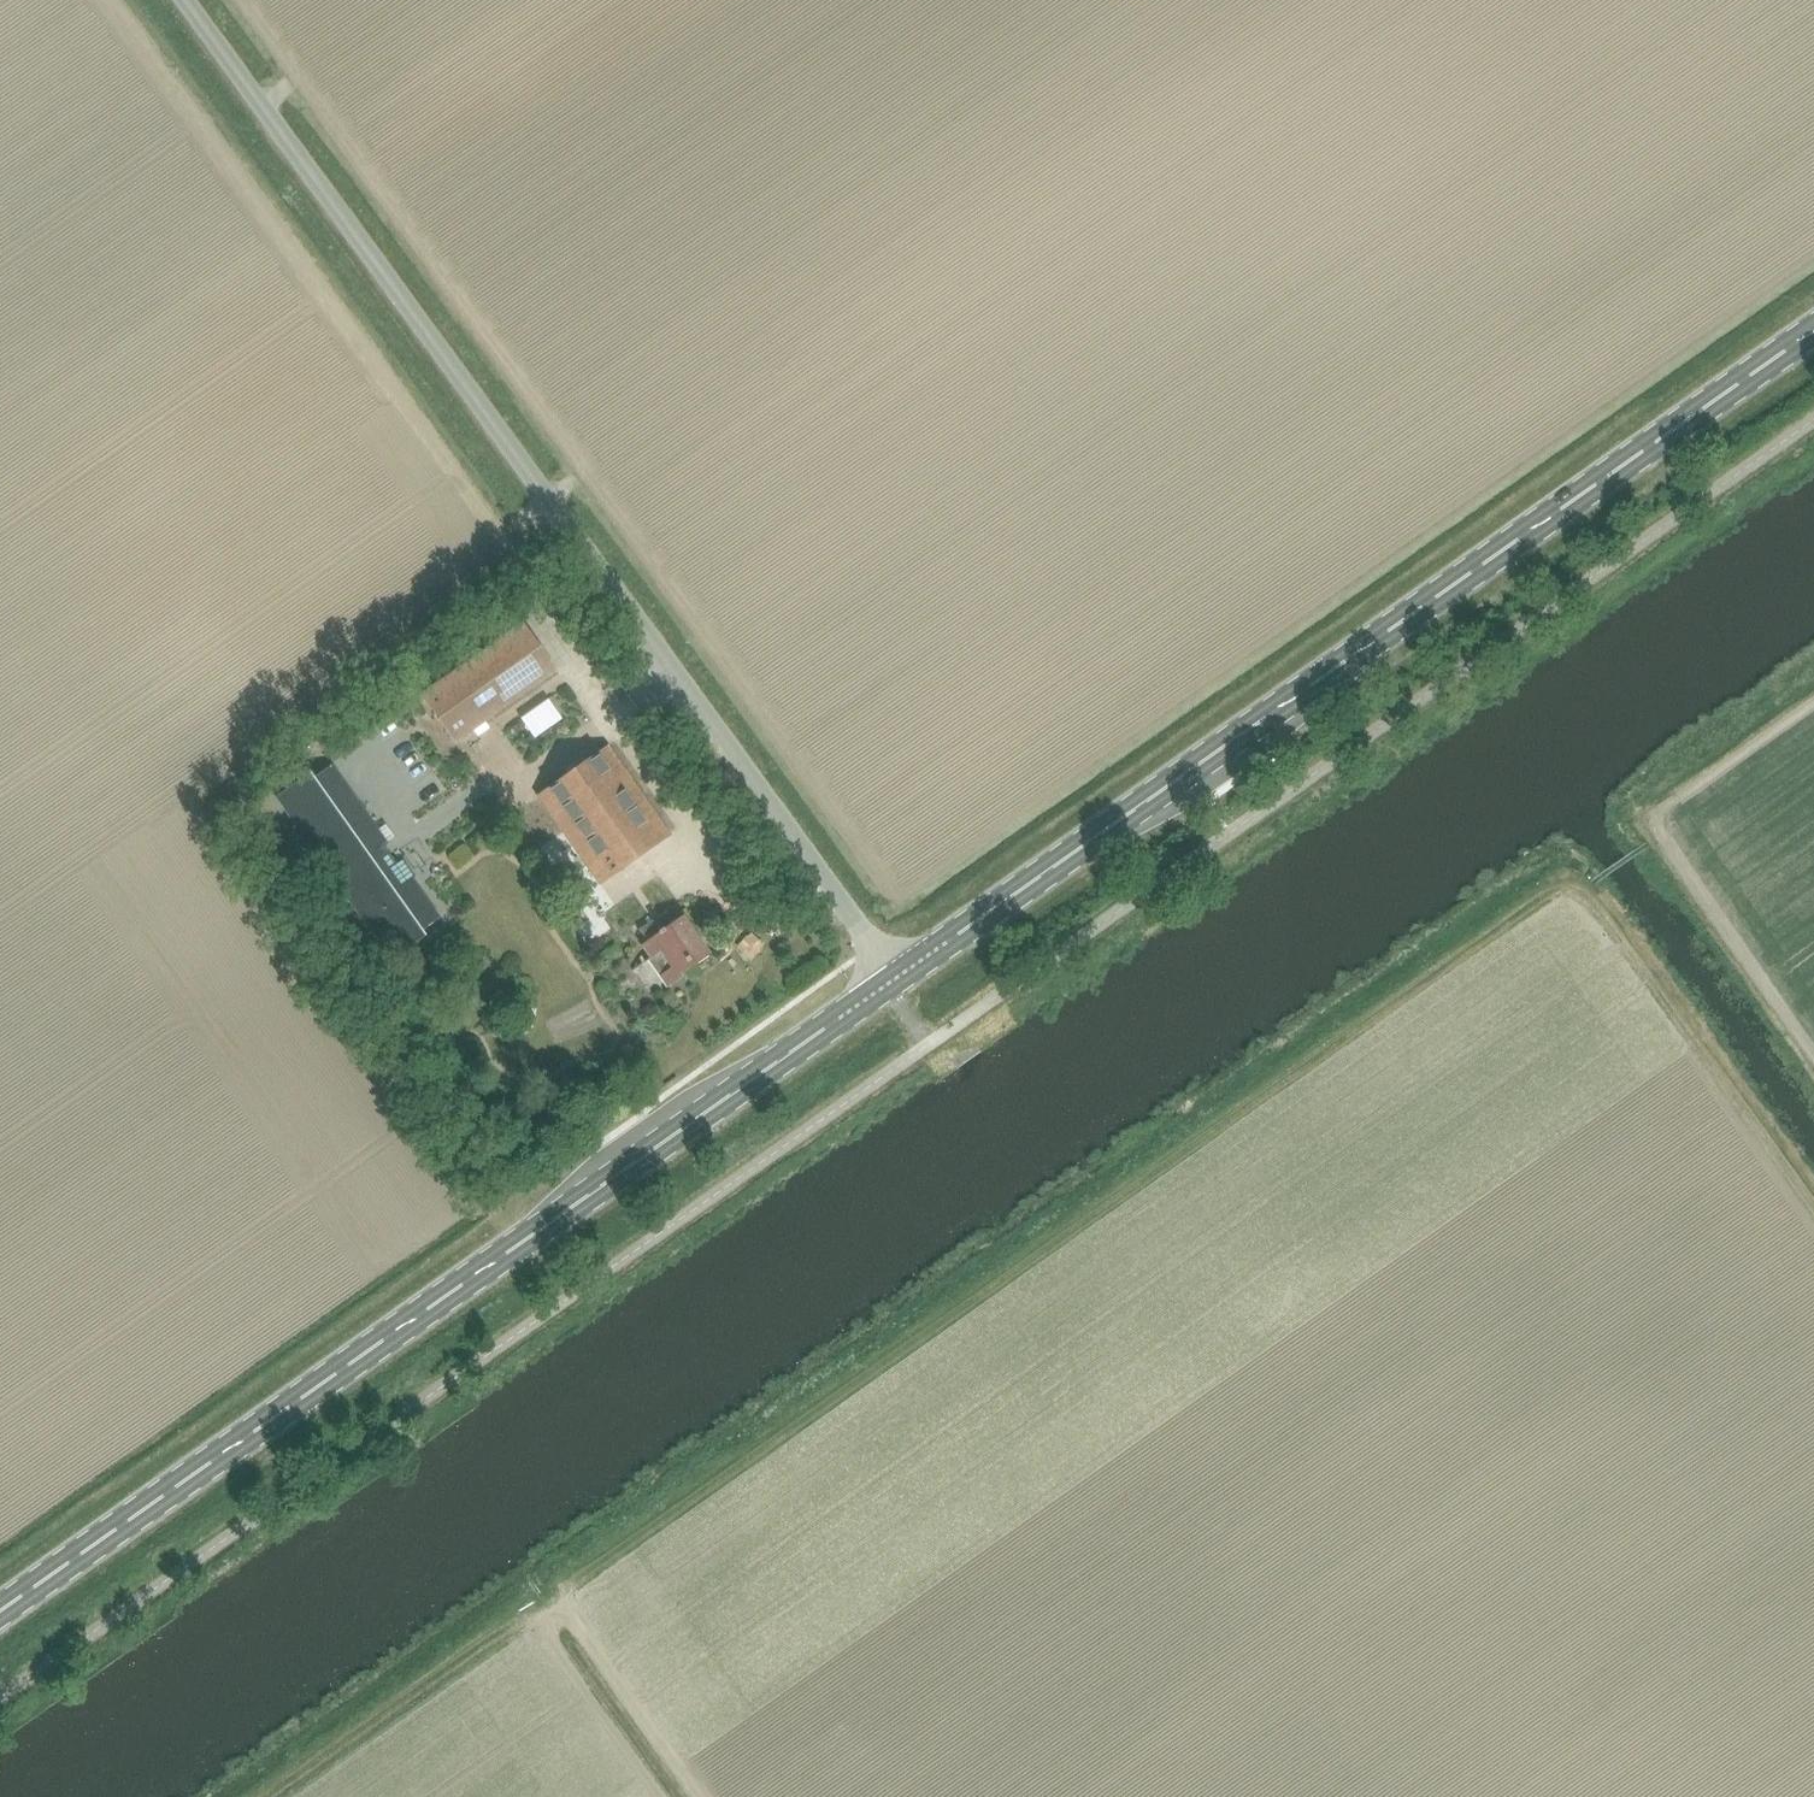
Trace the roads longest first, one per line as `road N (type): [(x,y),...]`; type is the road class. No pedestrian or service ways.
road 1 (unclassified): [(895,979),(182,0)]
road 2 (primary): [(895,979),(1813,330)]
road 3 (primary): [(0,1612),(895,979)]

